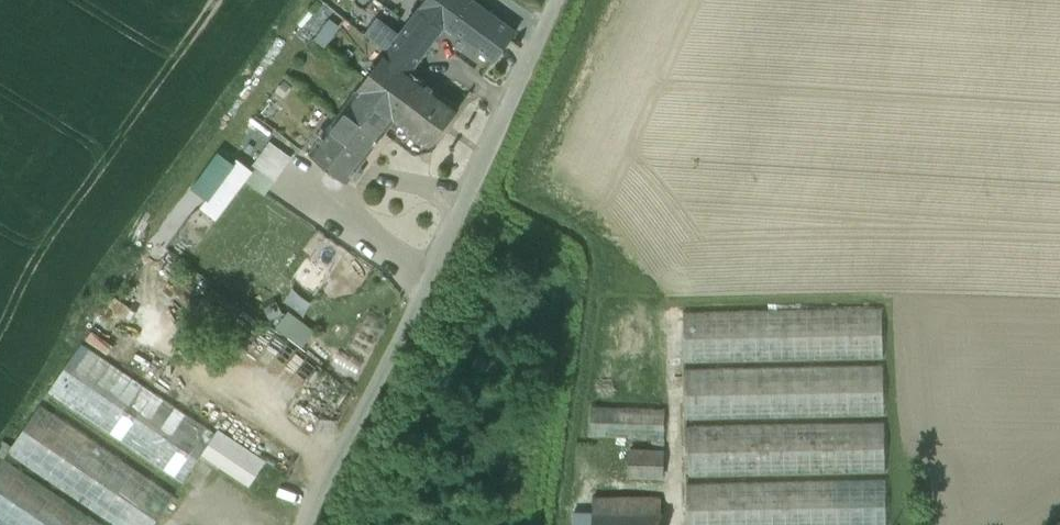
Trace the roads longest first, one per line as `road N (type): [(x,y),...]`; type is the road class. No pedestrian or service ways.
road 1 (track): [(311,524),(558,0)]

